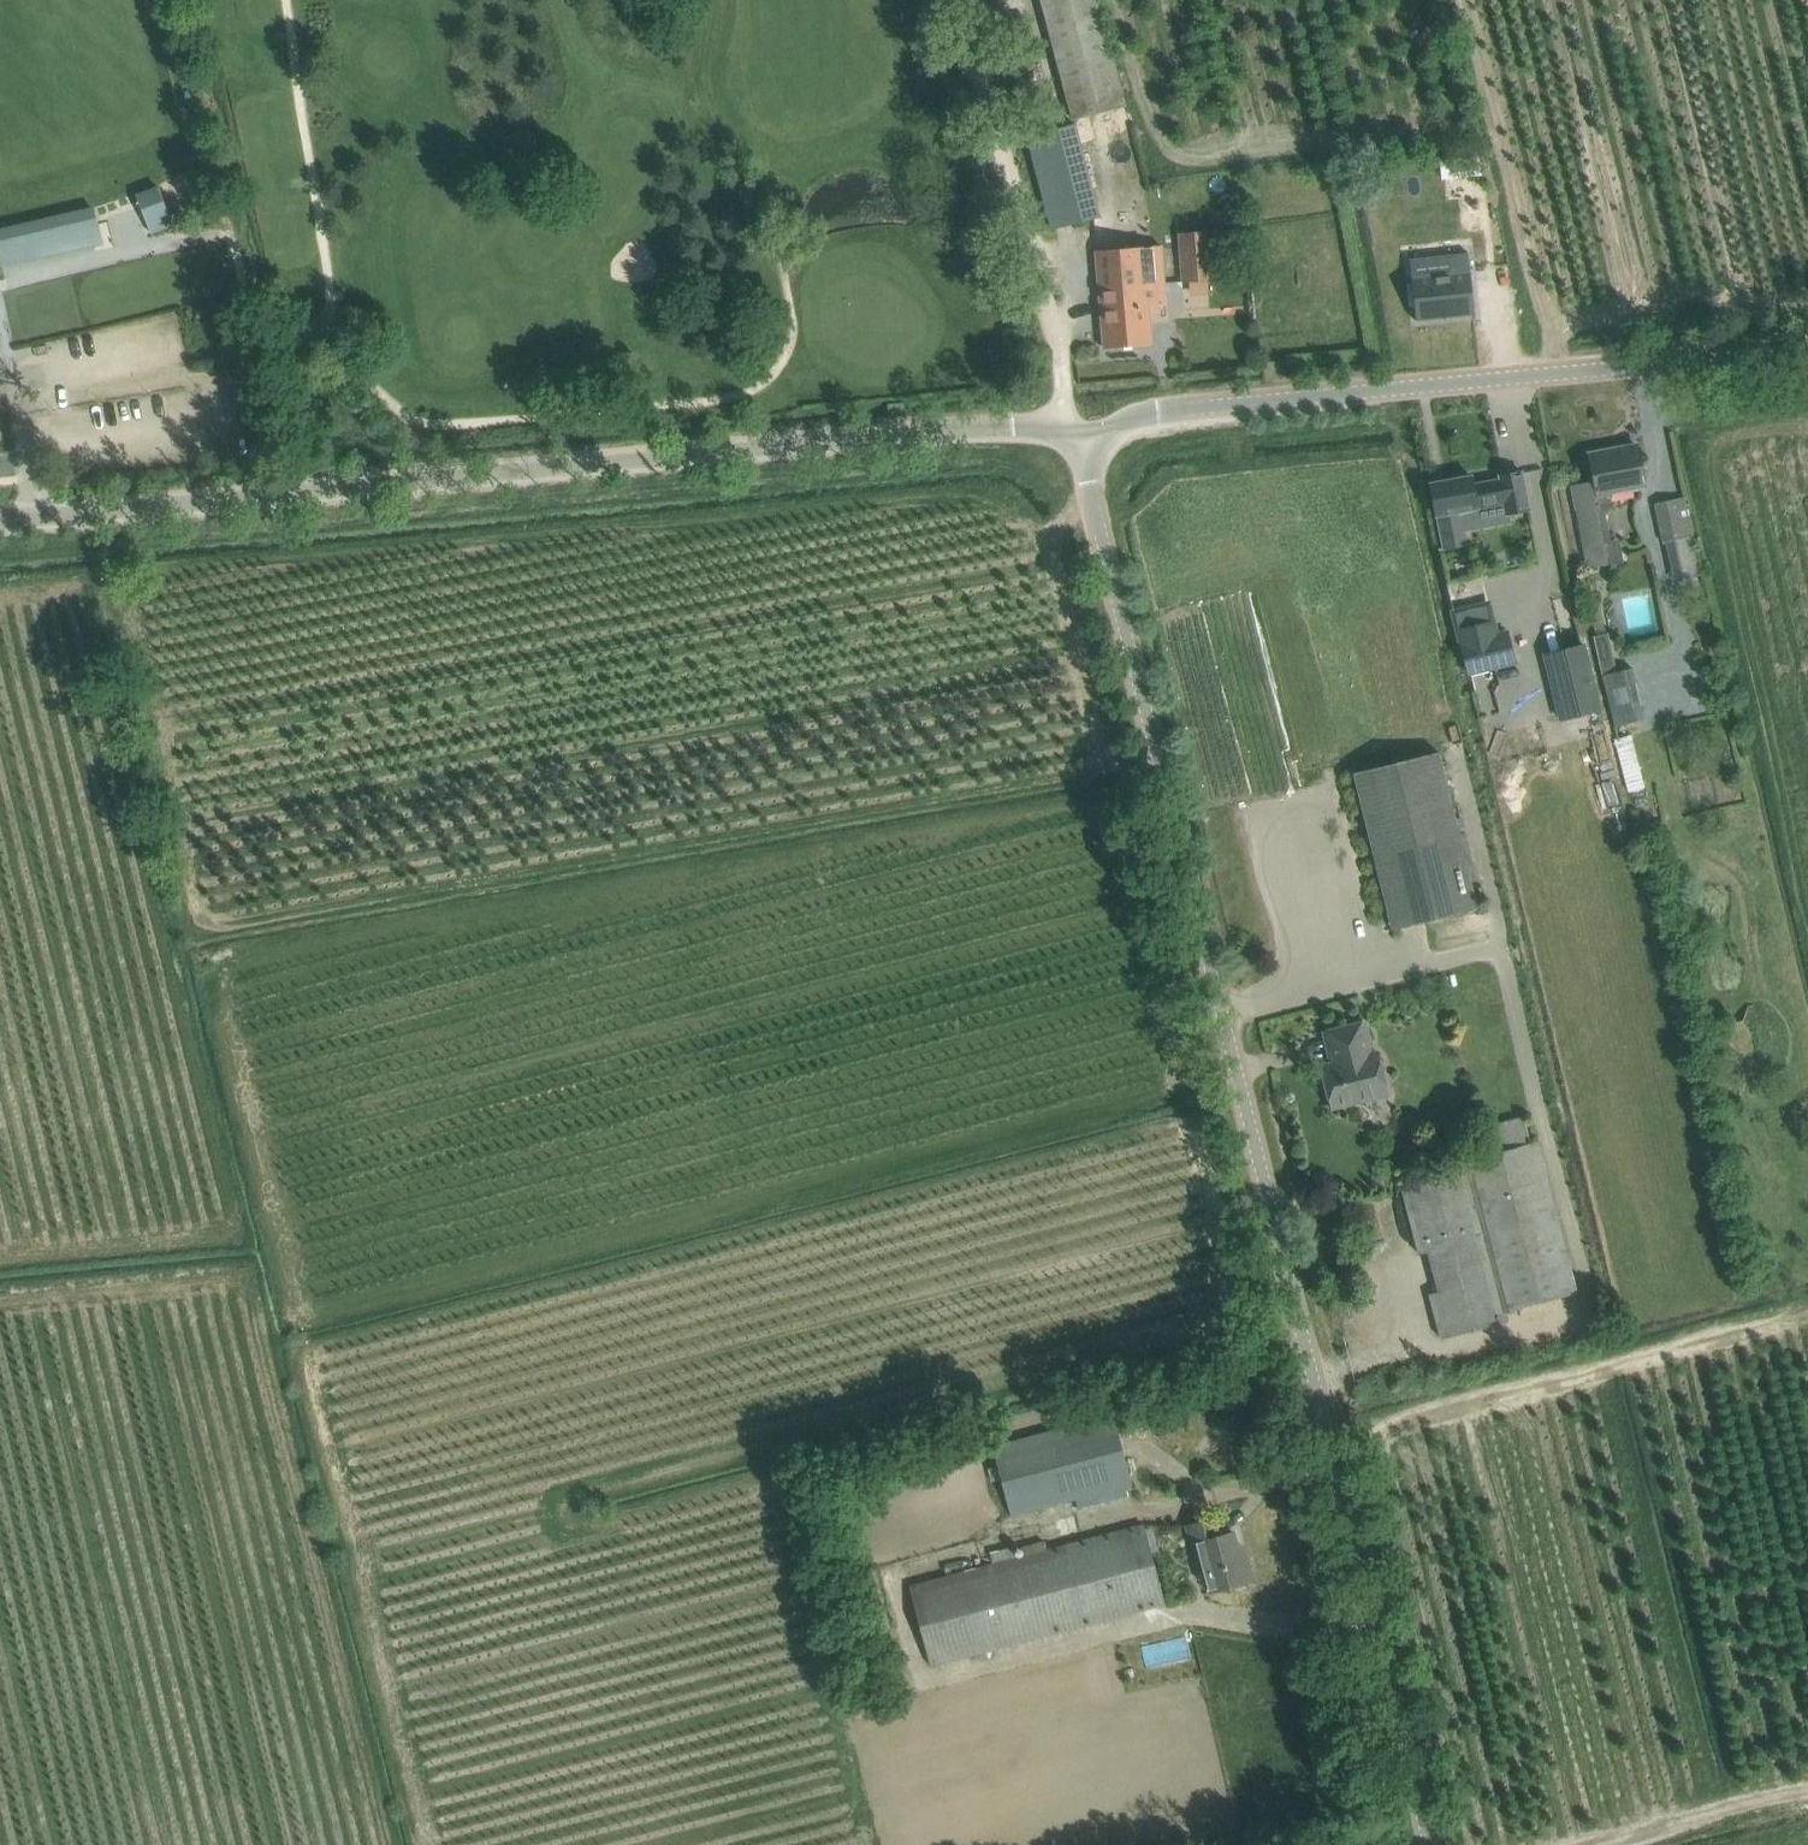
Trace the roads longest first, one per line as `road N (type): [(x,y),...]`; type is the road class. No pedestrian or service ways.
road 1 (unclassified): [(1078,440),(1432,1844)]
road 2 (unclassified): [(0,526),(1013,428),(1078,440)]
road 3 (unclassified): [(1078,440),(1181,408),(1807,350)]

